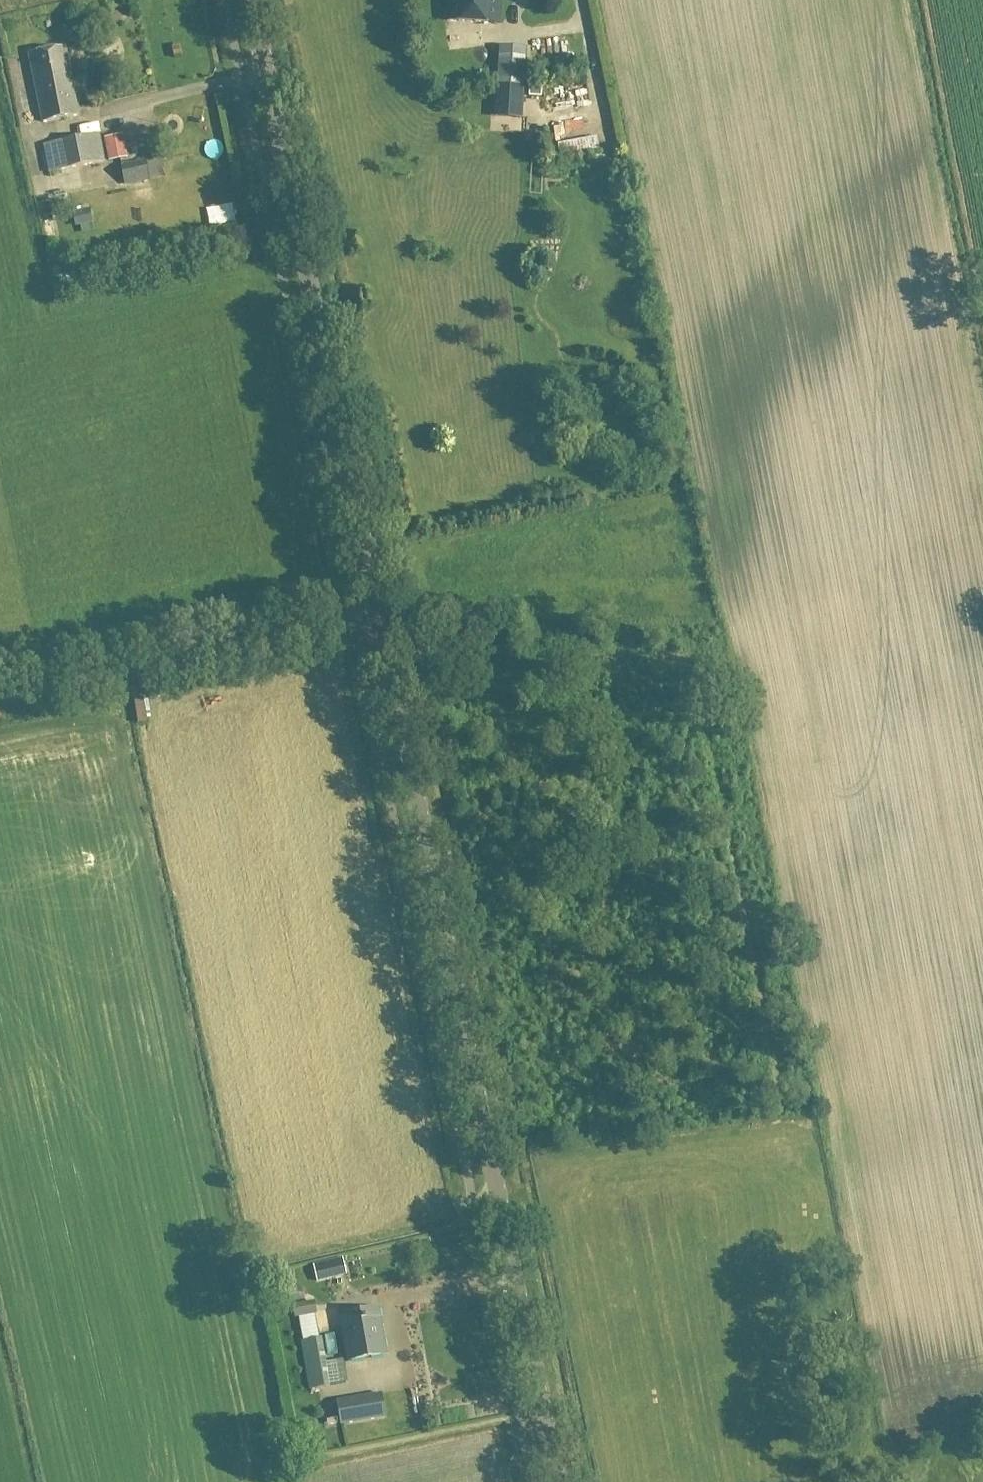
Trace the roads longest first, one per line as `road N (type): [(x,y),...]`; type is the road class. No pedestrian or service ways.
road 1 (unclassified): [(557,1481),(380,621)]
road 2 (unclassified): [(380,621),(257,0)]
road 3 (unclassified): [(0,702),(380,621)]

